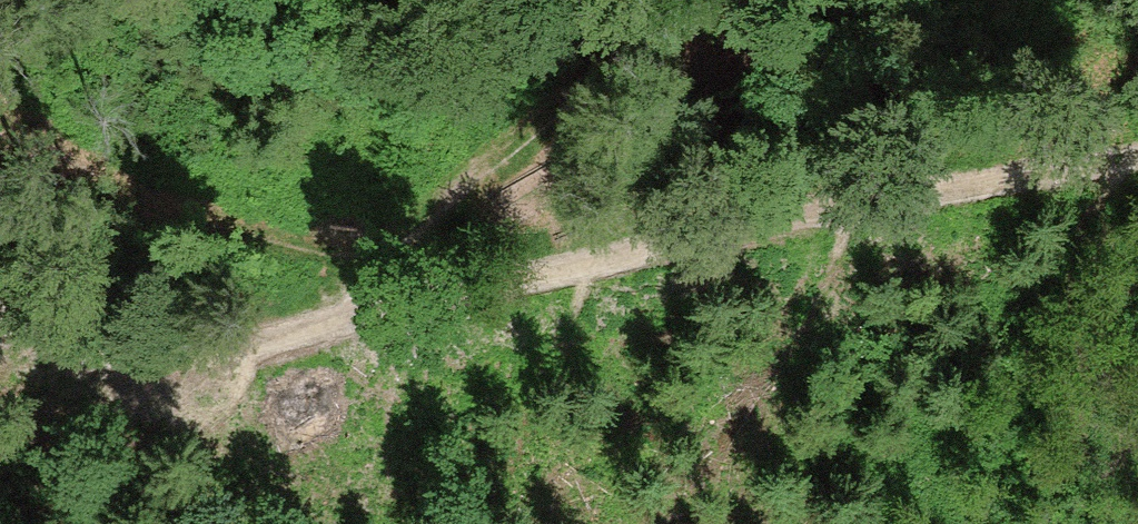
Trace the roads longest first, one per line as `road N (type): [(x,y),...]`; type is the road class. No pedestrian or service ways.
road 1 (track): [(361,321),(487,279),(1137,151)]
road 2 (track): [(361,321),(510,165),(706,0)]
road 3 (track): [(0,306),(97,352),(161,361),(226,360),(361,321)]

